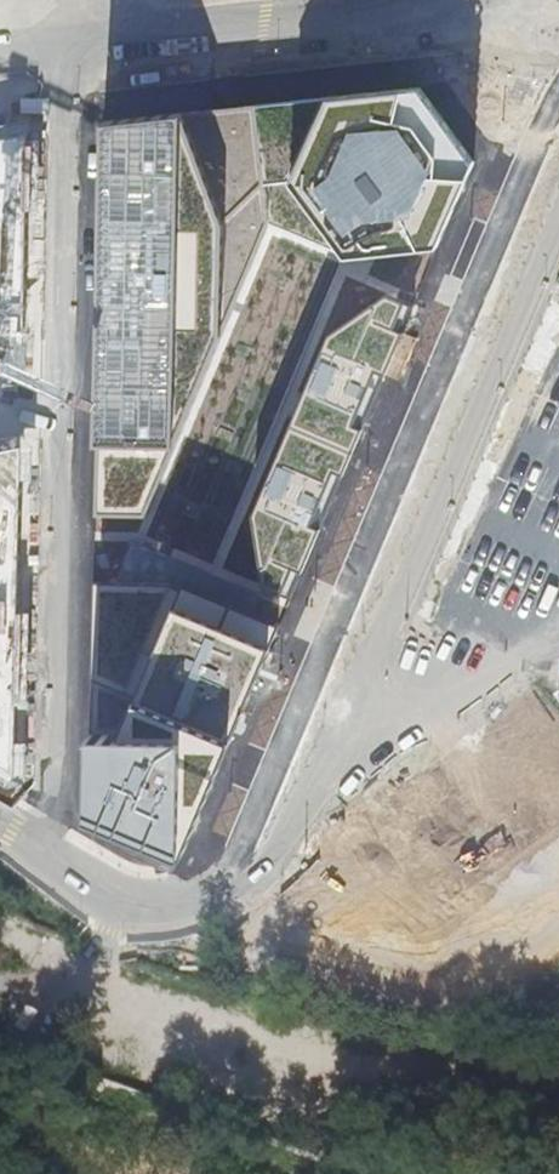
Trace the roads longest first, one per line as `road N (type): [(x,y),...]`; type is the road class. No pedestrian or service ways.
road 1 (residential): [(0,822),(101,890),(137,903),(192,894),(215,879),(232,855),(558,84)]
road 2 (track): [(0,937),(122,992),(290,1050),(558,1103)]
road 3 (residential): [(0,42),(377,10),(400,0)]

